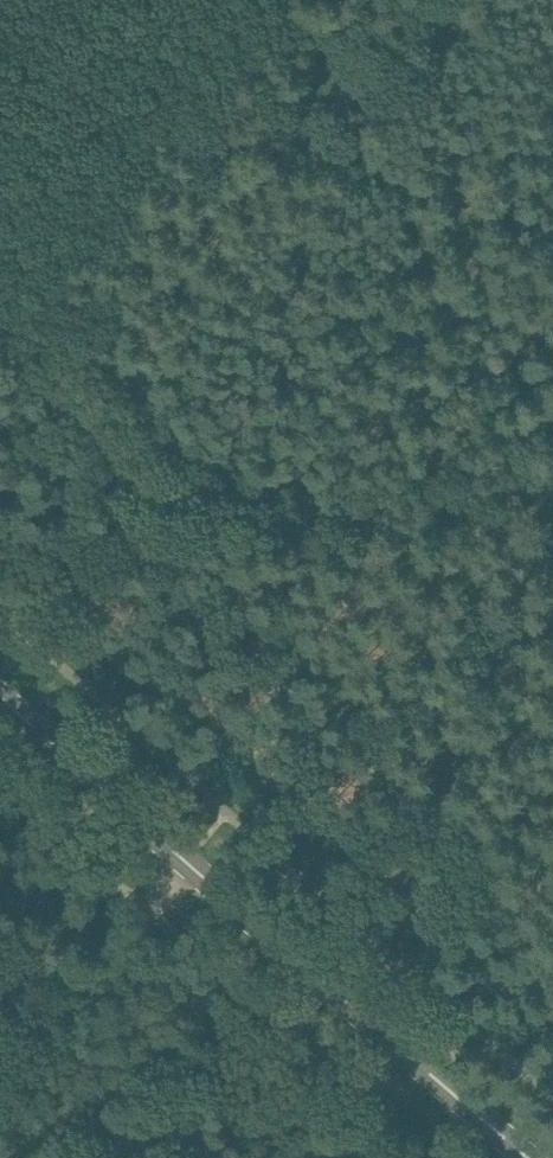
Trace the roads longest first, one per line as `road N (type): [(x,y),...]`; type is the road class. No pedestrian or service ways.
road 1 (tertiary): [(539,1157),(0,689)]
road 2 (track): [(552,475),(437,497),(372,500),(158,487),(24,625)]
road 3 (track): [(142,900),(0,1090)]

